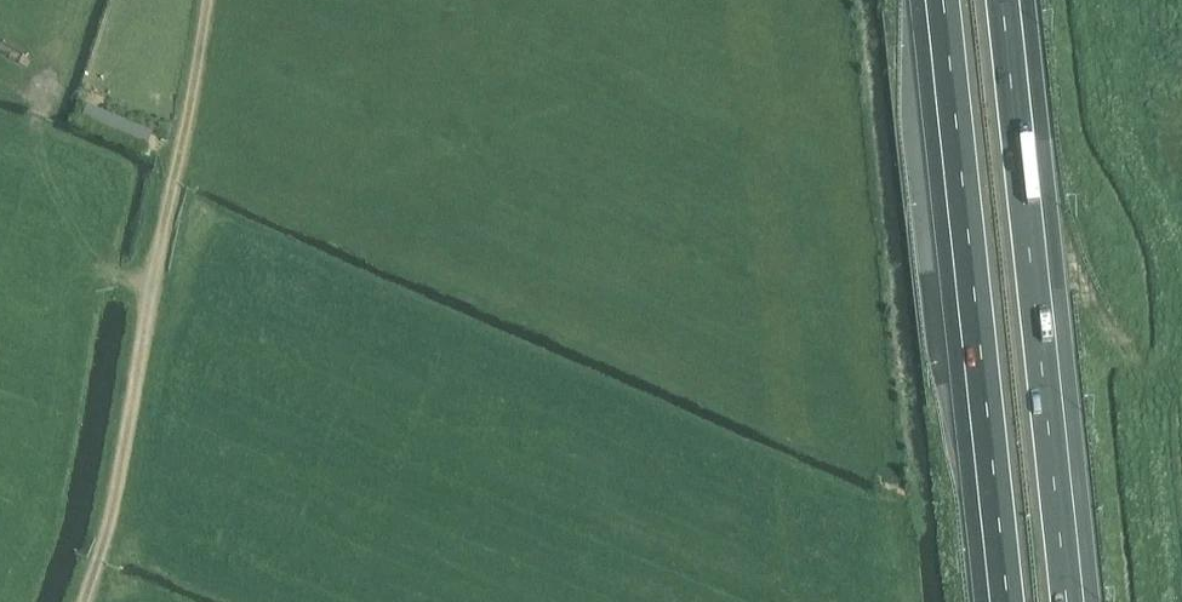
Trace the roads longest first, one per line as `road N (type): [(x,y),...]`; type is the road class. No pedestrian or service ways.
road 1 (motorway): [(1076,601),(1010,0)]
road 2 (motorway): [(938,0),(1001,601)]
road 3 (track): [(151,296),(107,527),(83,601)]
road 4 (track): [(206,0),(151,296)]
road 5 (track): [(33,135),(60,145),(90,173),(102,270),(151,296)]
road 6 (track): [(0,123),(33,135),(71,0)]

